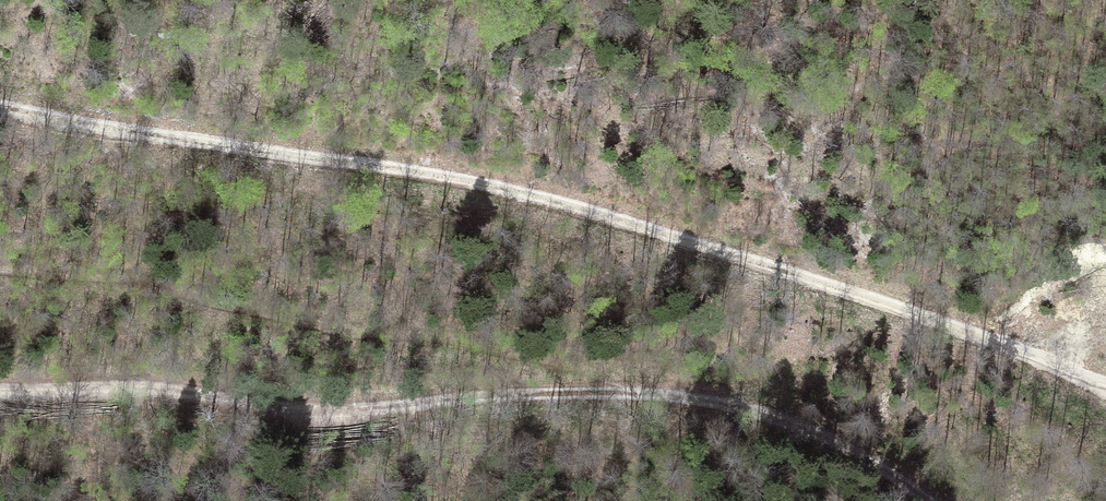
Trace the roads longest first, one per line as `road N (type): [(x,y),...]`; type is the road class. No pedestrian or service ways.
road 1 (track): [(1105,390),(917,314),(665,234),(470,188),(0,107)]
road 2 (track): [(0,391),(131,386),(297,407),(391,408),(513,394),(668,395),(802,430),(933,500)]

